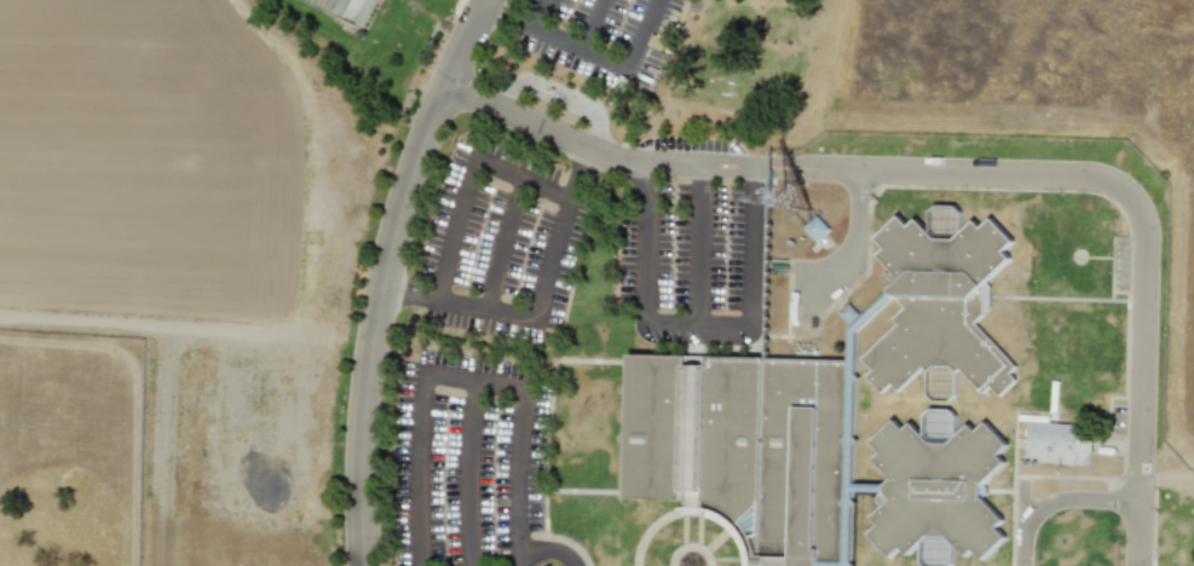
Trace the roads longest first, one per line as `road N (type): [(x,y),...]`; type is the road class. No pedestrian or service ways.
road 1 (residential): [(369,565),(368,414),(387,276),(433,125),(491,0)]
road 2 (residential): [(0,314),(307,333)]

